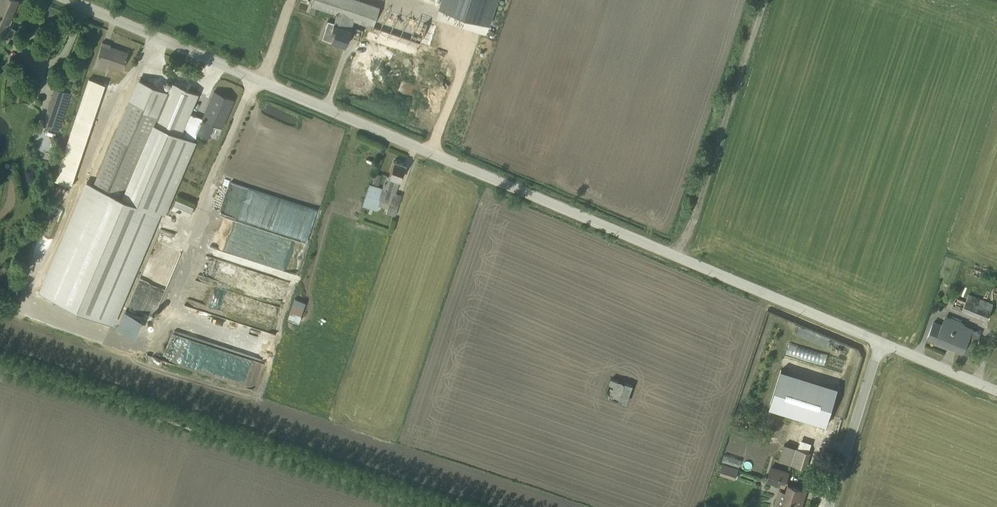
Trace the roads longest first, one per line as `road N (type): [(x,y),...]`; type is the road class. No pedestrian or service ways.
road 1 (unclassified): [(881,344),(67,0)]
road 2 (track): [(679,259),(763,0)]
road 3 (unclassified): [(830,506),(881,344)]
road 4 (unclassified): [(881,344),(996,393)]

